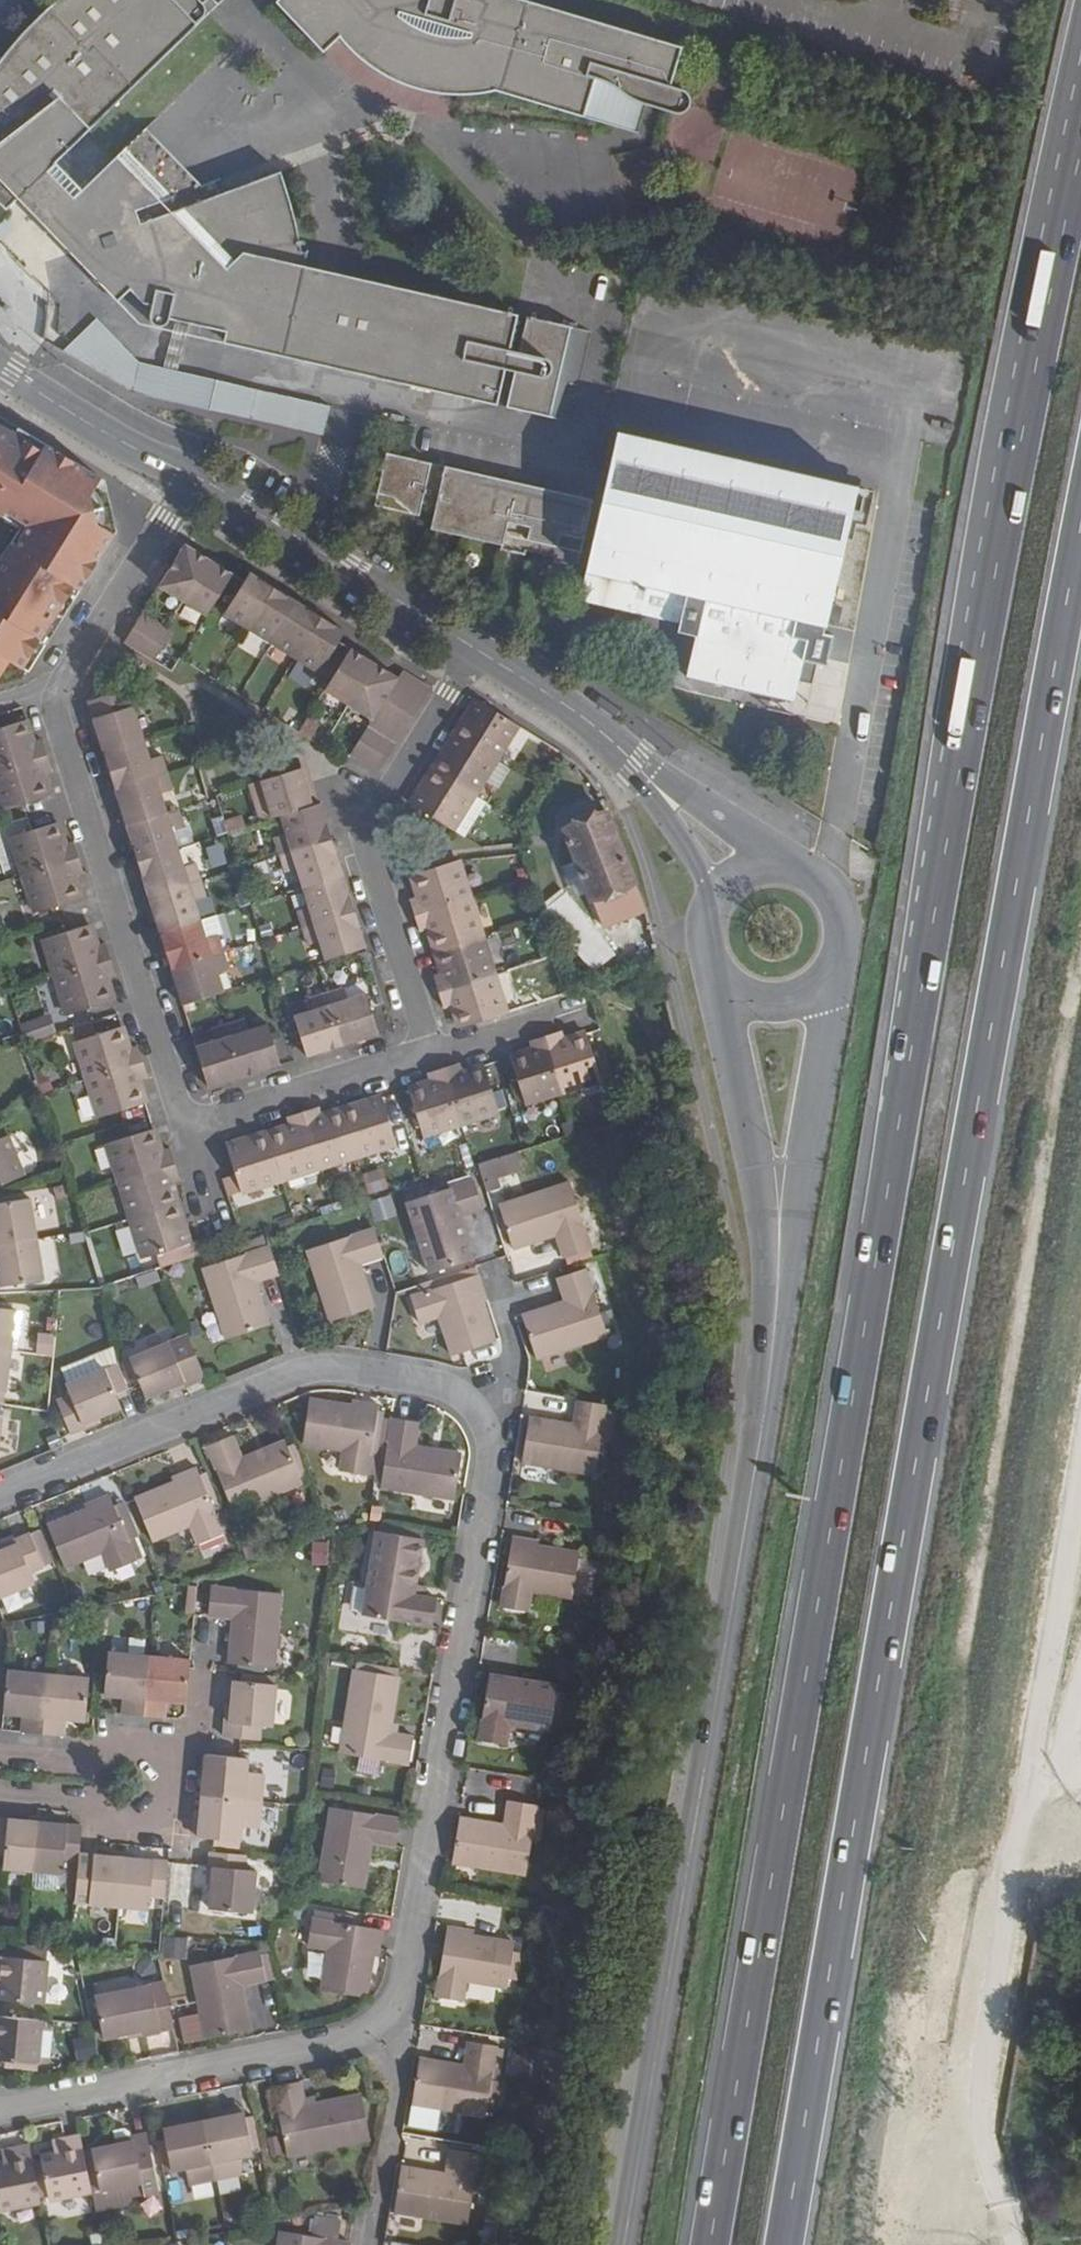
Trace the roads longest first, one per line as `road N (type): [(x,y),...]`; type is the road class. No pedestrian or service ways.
road 1 (trunk): [(1080,122),(1019,405),(709,2244)]
road 2 (trunk): [(783,2244),(1080,527)]
road 3 (residential): [(0,1496),(309,1376),(434,1388),(480,1419),(492,1451),(406,1985),(394,2015)]
road 4 (track): [(928,1924),(937,1778),(1080,971)]
road 5 (secondary): [(765,1361),(617,2244)]
road 6 (track): [(1080,1463),(1009,1863),(970,1927),(932,1951)]
road 7 (residential): [(184,1127),(54,699)]
road 8 (residential): [(472,646),(365,838),(432,1052)]
road 9 (secondary): [(765,1361),(837,957)]
road 10 (residential): [(394,2015),(337,2045),(0,2117)]
road 11 (secondary): [(720,975),(757,1199),(765,1361)]
road 12 (unclassified): [(1011,2244),(928,1924)]
road 13 (secondary): [(190,475),(472,646)]
road 14 (residential): [(54,699),(190,475)]
road 15 (residential): [(432,1052),(184,1127)]
road 16 (residential): [(0,1795),(86,1803),(110,1824),(143,1824),(167,1808),(177,1777),(167,1751)]
road 17 (secondary): [(472,646),(562,702),(651,780)]
road 18 (secondary): [(0,368),(190,475)]
road 19 (residential): [(394,2015),(400,2068),(375,2217)]
road 20 (residential): [(167,1751),(119,1742),(91,1758),(0,1751)]
road 21 (secondary): [(782,864),(651,780)]
road 22 (secondary): [(651,780),(705,877),(709,908)]
road 23 (secondary): [(720,975),(738,990),(783,999),(824,977),(837,957)]
road 24 (secondary): [(837,957),(841,937),(832,897),(819,881),(782,864)]

